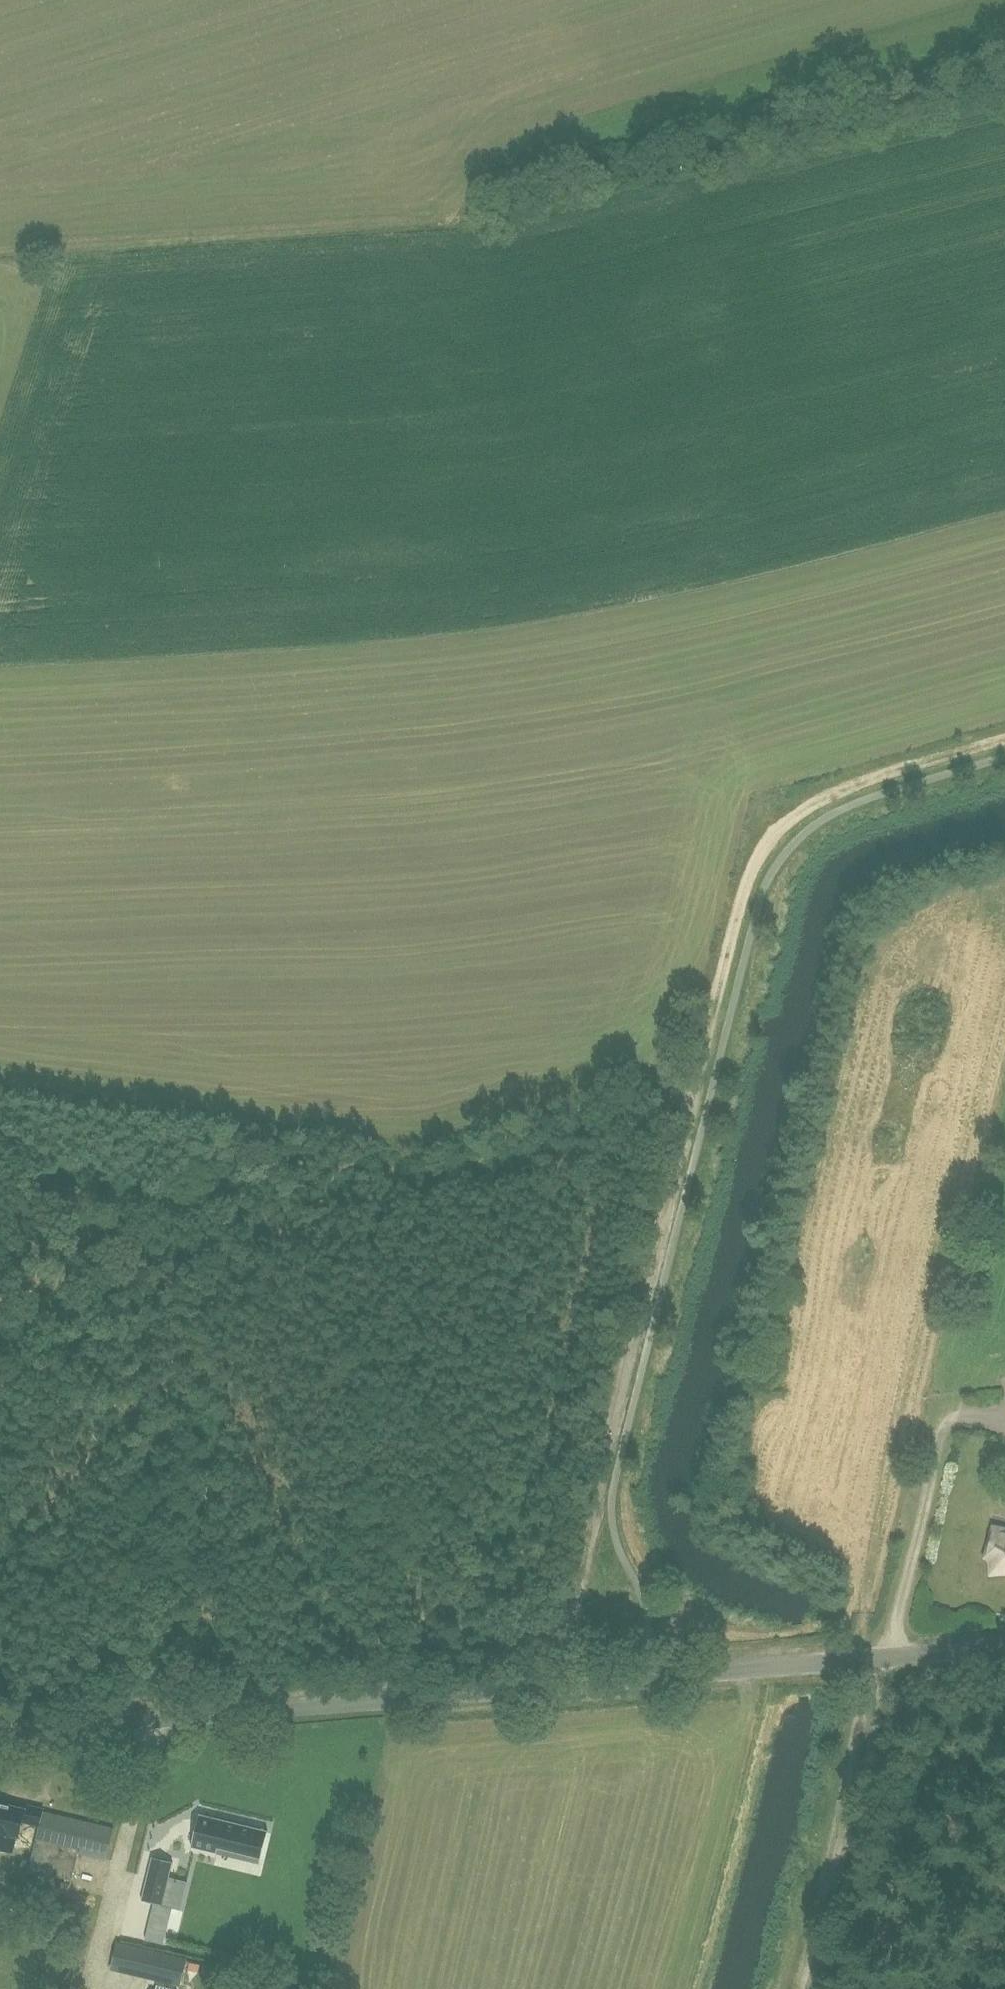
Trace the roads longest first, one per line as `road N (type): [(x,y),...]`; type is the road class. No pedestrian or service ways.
road 1 (track): [(572,1612),(750,874),(786,823),(832,796),(1004,740)]
road 2 (unclassified): [(0,1734),(1004,1648)]

